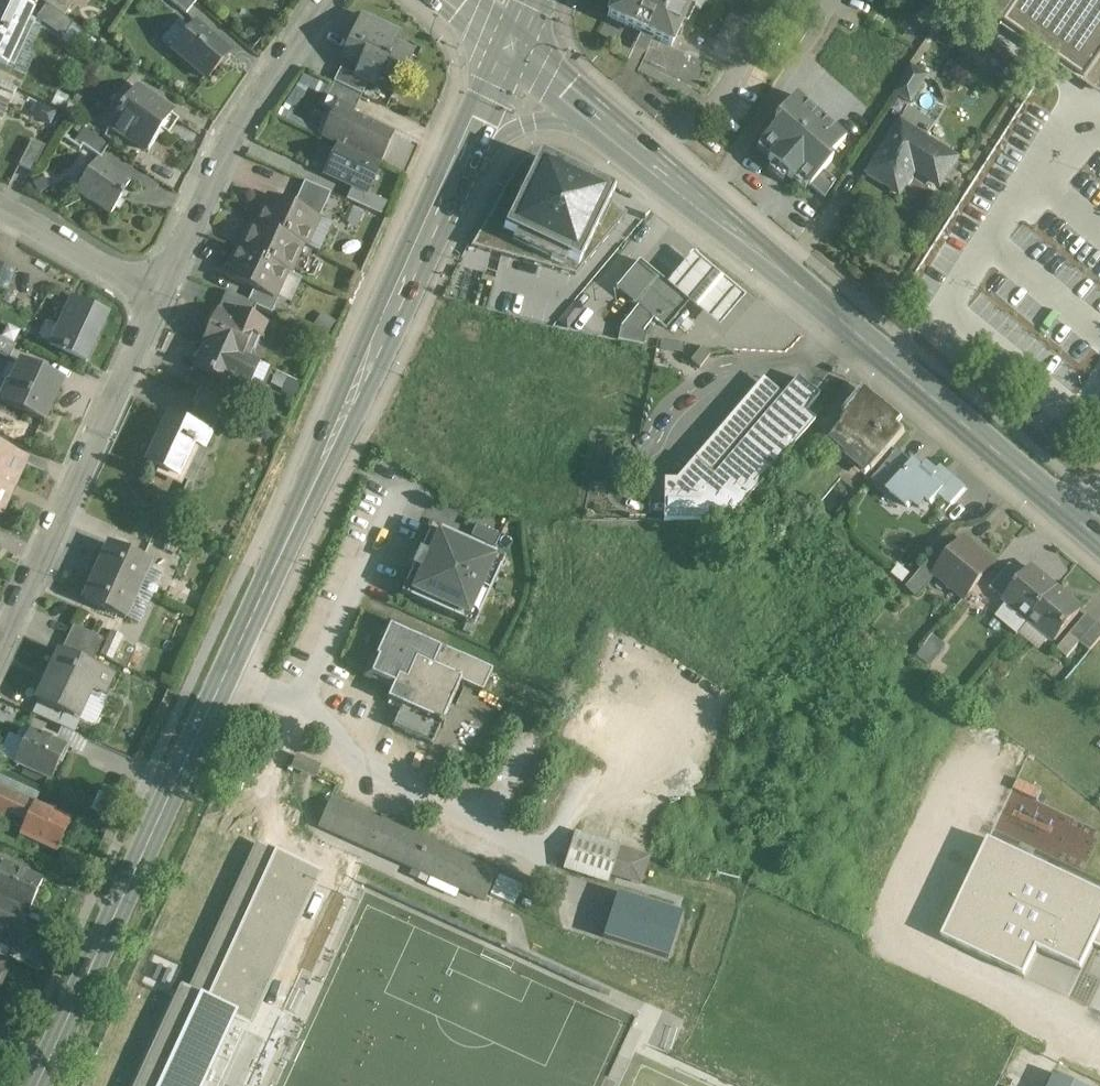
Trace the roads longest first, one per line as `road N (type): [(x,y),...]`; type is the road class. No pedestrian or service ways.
road 1 (secondary): [(40,1085),(465,167)]
road 2 (tertiary): [(621,128),(1099,528)]
road 3 (residential): [(0,646),(158,295)]
road 4 (residential): [(158,295),(235,134),(325,0)]
road 5 (residential): [(158,295),(0,212)]
road 6 (tertiary): [(465,167),(550,115),(621,128)]
road 7 (secondary): [(465,167),(519,46)]
road 8 (tertiary): [(519,46),(621,128)]

